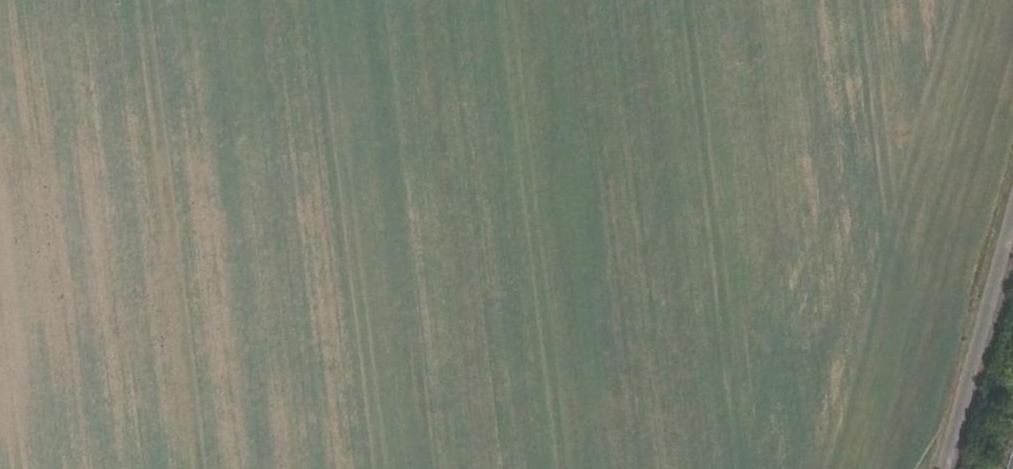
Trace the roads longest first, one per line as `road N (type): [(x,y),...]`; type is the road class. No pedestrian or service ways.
road 1 (track): [(1012,221),(942,468)]

